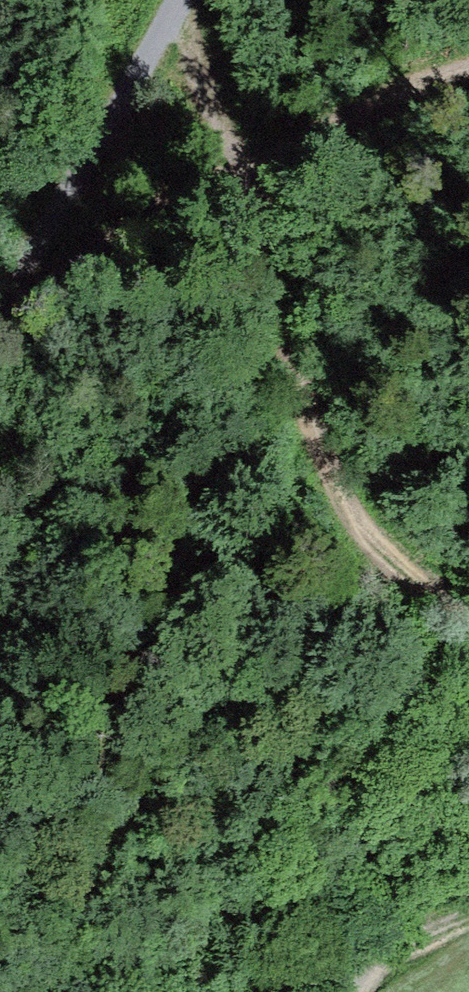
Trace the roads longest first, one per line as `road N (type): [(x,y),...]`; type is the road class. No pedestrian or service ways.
road 1 (track): [(200,0),(329,485),(408,584),(468,631)]
road 2 (track): [(184,0),(115,136),(0,310)]
road 3 (track): [(468,921),(355,991)]

